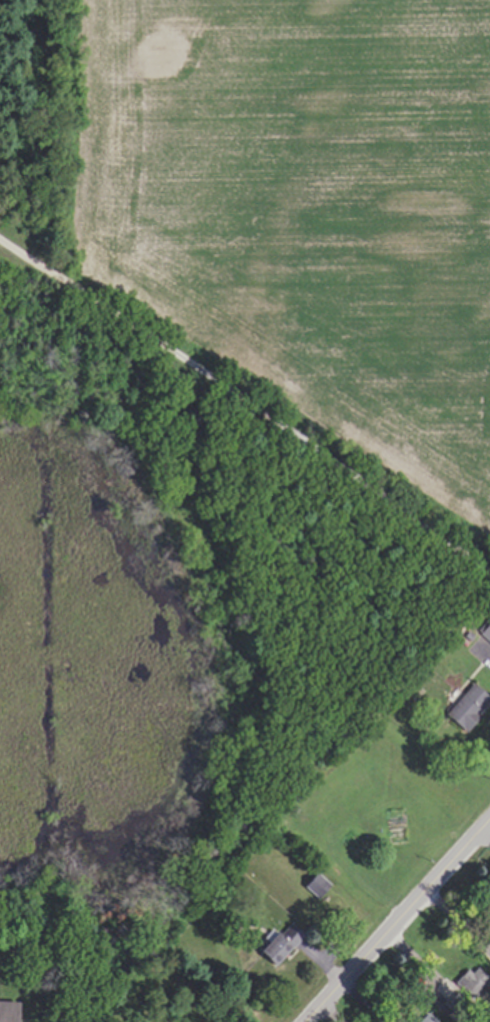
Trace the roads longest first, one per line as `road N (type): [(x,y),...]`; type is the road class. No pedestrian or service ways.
road 1 (residential): [(307,1021),(489,820)]

